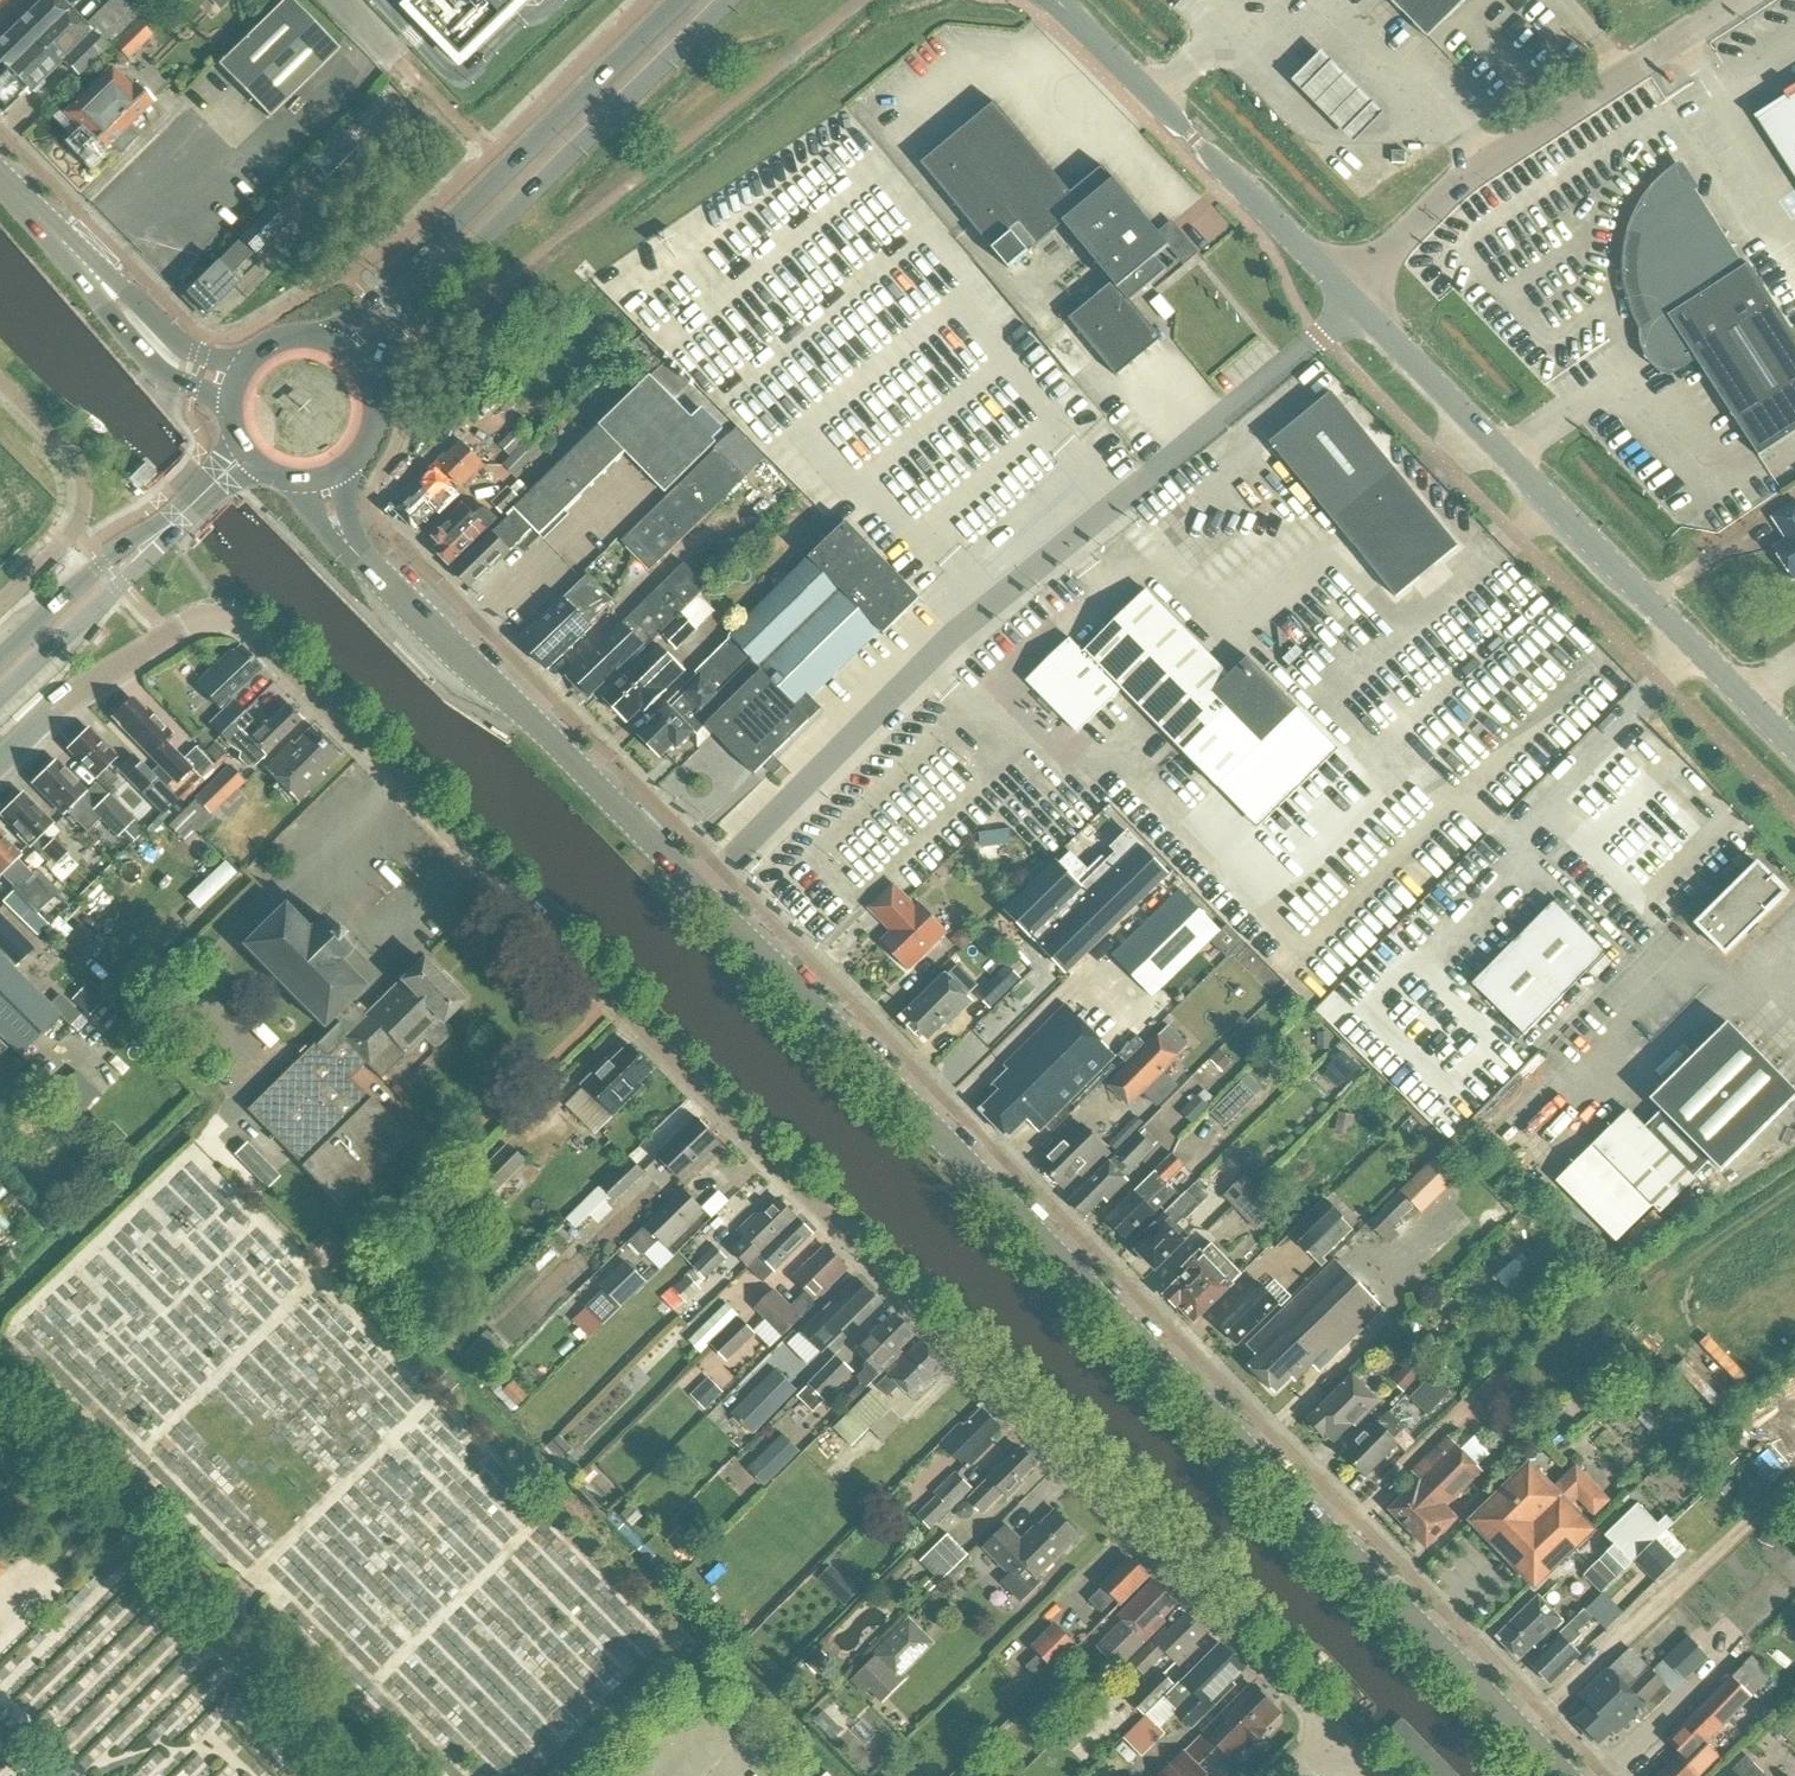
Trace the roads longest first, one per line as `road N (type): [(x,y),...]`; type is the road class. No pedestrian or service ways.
road 1 (residential): [(1336,1734),(266,642),(224,627)]
road 2 (secondary): [(1564,1775),(703,896)]
road 3 (residential): [(703,896),(959,629),(1288,358),(1355,285)]
road 4 (tertiary): [(1794,757),(1685,650),(1355,285)]
road 5 (secondary): [(703,896),(382,576),(344,533),(324,479)]
road 6 (primary): [(369,382),(395,326),(732,0)]
road 7 (primary): [(678,0),(476,192),(332,343)]
road 8 (unclassified): [(1355,285),(1448,193),(1740,0)]
road 9 (tertiary): [(1355,285),(1052,0)]
road 10 (primary): [(0,701),(254,467)]
road 11 (primary): [(236,446),(0,663)]
road 12 (tertiary): [(229,391),(197,377),(0,181)]
road 13 (residential): [(0,603),(73,533),(86,499),(80,465),(0,383)]
road 14 (residential): [(0,758),(41,715),(171,639),(224,627)]
road 15 (primary): [(332,343),(301,336),(269,342),(243,362),(229,391)]
road 16 (primary): [(324,479),(350,464),(368,440),(374,411),(369,382)]

